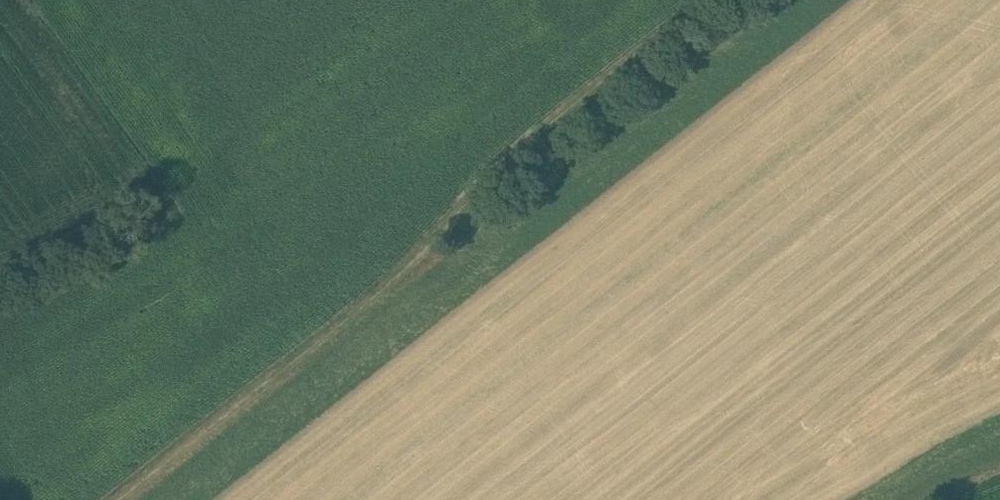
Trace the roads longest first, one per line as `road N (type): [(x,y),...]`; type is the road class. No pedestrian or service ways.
road 1 (track): [(118,499),(418,261),(538,138),(734,0)]

